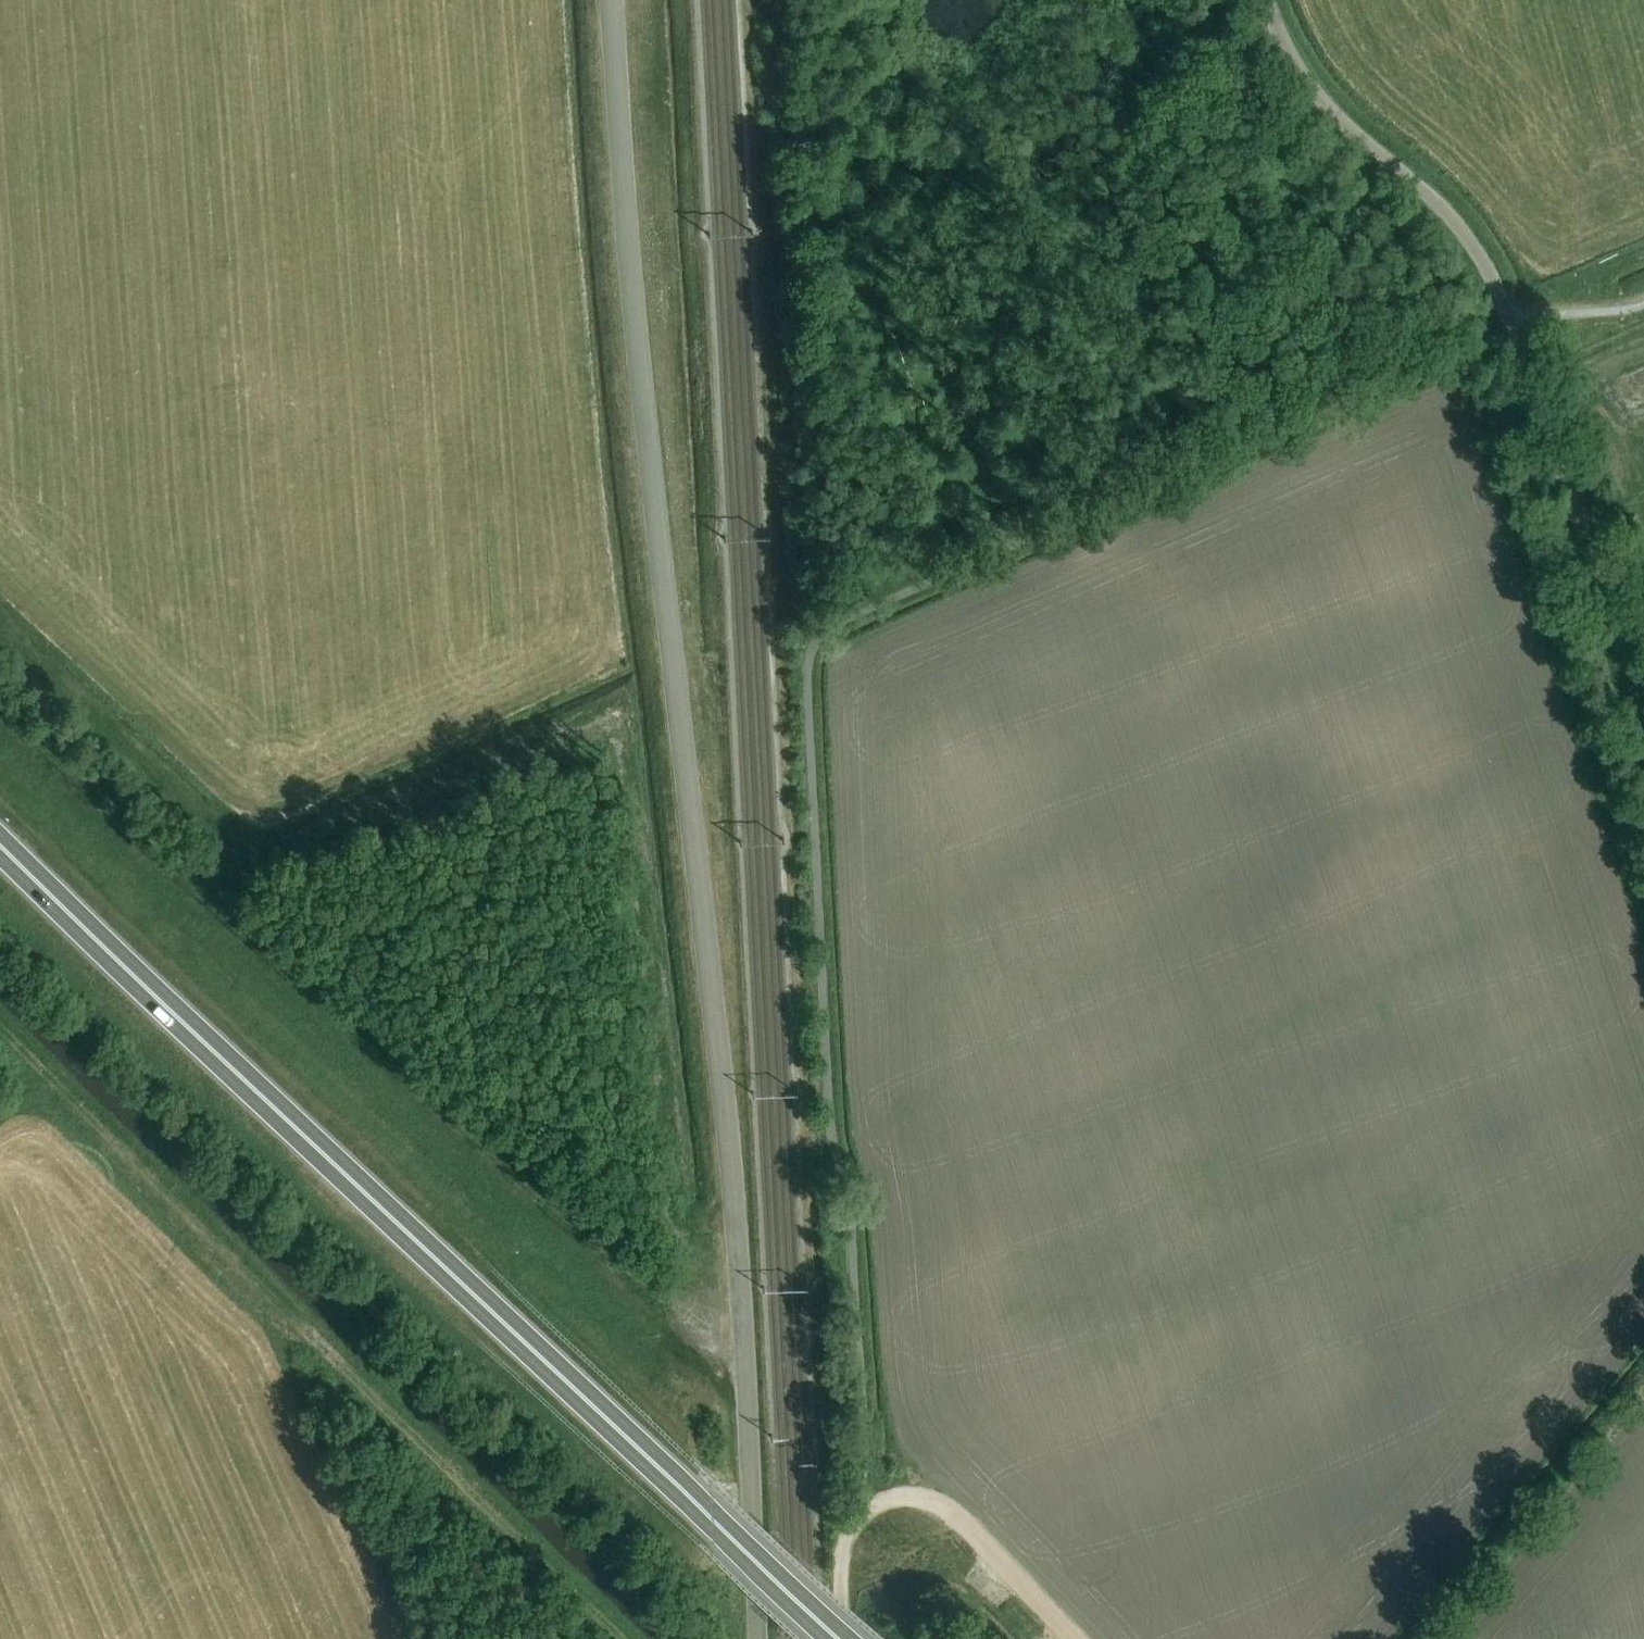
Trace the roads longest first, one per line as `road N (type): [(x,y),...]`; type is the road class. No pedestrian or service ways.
road 1 (unclassified): [(758,1638),(730,1151),(631,278),(613,0)]
road 2 (trunk): [(843,1638),(0,842)]
road 3 (unclassified): [(1503,299),(1643,702)]
road 4 (unclassified): [(1503,299),(1449,216),(1307,80),(1267,0)]
road 5 (track): [(857,1518),(894,1501),(939,1507),(1074,1638)]
road 6 (unclassified): [(846,1638),(843,1547),(857,1518)]

